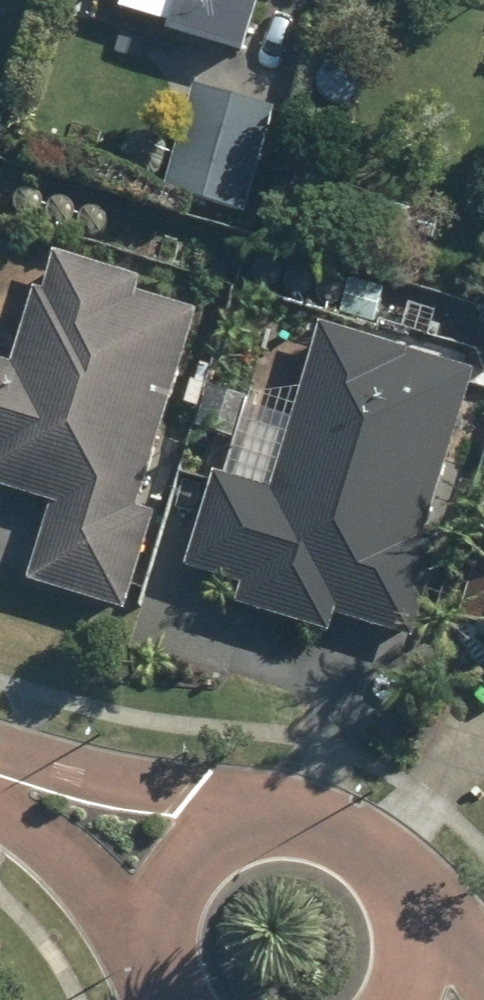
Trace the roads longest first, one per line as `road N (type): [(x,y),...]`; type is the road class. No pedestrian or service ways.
road 1 (residential): [(184,867),(216,837),(255,820),(298,816),(340,825),(376,848),(403,882),(418,922),(419,965),(407,999)]
road 2 (residential): [(184,867),(0,780)]
road 3 (residential): [(171,999),(158,950),(164,906),(184,867)]

